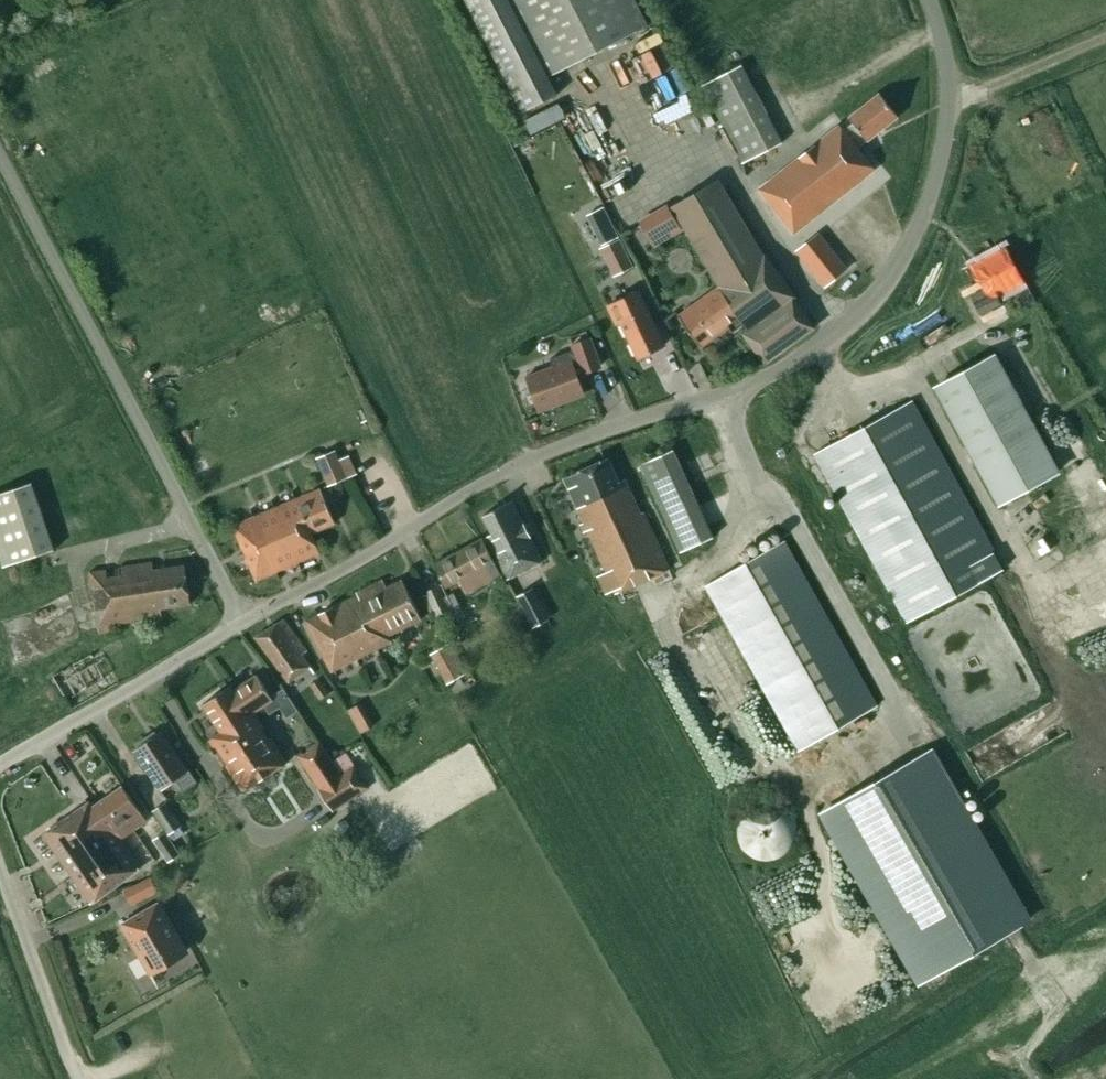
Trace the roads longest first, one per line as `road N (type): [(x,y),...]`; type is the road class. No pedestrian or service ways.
road 1 (unclassified): [(242,622),(483,482),(618,426),(752,382),(841,334),(896,274),(938,172),(949,80),(930,0)]
road 2 (unclassified): [(242,622),(0,157)]
road 3 (unclassified): [(0,764),(242,622)]
road 4 (unclassified): [(76,1078),(0,867)]
road 5 (track): [(950,102),(1105,40)]

